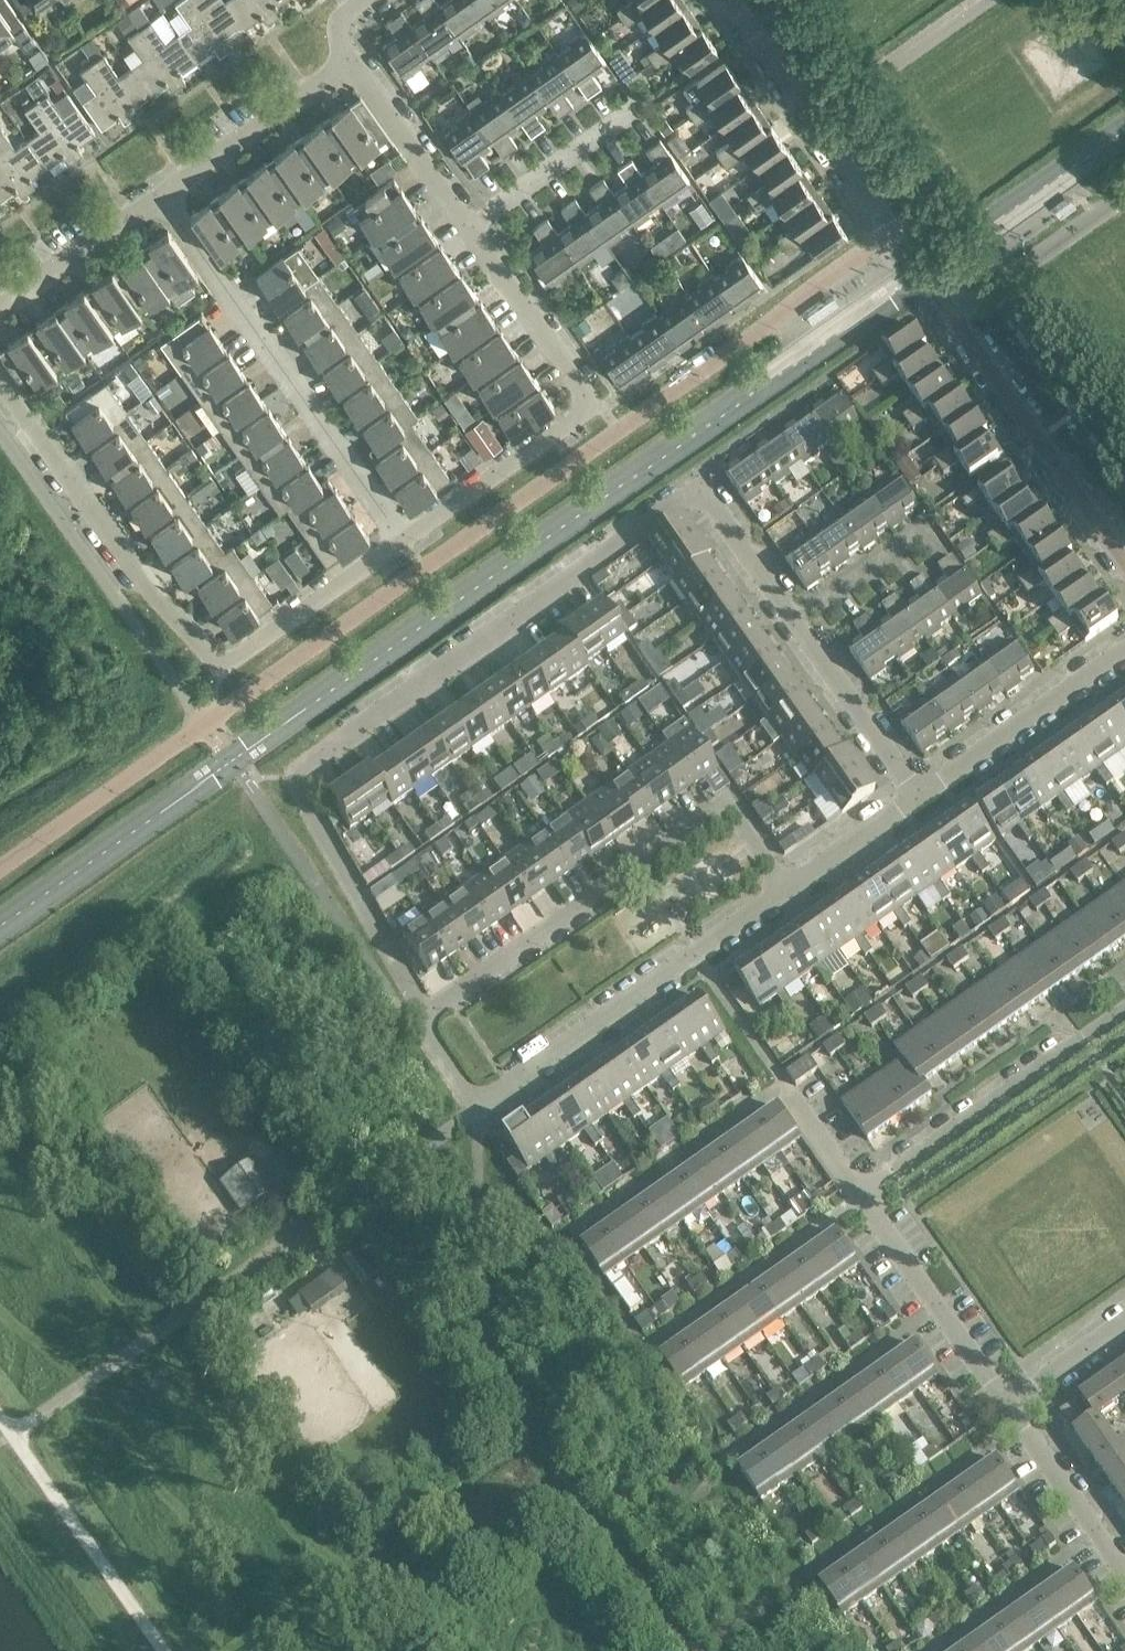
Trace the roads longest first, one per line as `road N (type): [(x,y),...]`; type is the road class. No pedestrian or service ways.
road 1 (residential): [(433,1012),(276,779),(694,490),(793,618)]
road 2 (residential): [(1124,563),(731,0)]
road 3 (residential): [(400,543),(234,663),(204,657),(0,383)]
road 4 (residential): [(792,879),(472,1100),(418,1022),(433,1012)]
road 5 (residential): [(433,1012),(738,800),(792,879)]
road 6 (residential): [(400,543),(594,406),(466,228)]
road 7 (residential): [(400,543),(159,202)]
road 8 (residential): [(861,1188),(1124,1001)]
road 9 (residential): [(1009,1410),(861,1188)]
road 10 (residential): [(1124,648),(911,802)]
road 11 (residential): [(159,202),(350,66)]
road 12 (residential): [(793,618),(911,802)]
road 13 (residential): [(466,228),(643,110)]
road 14 (residential): [(1124,1579),(1009,1410)]
road 15 (residential): [(466,228),(350,66)]
road 16 (residential): [(0,314),(159,202)]
road 17 (residential): [(793,618),(932,523)]
road 18 (residential): [(911,802),(792,879)]
road 19 (residential): [(1009,1410),(1124,1328)]
road 20 (residential): [(861,1188),(787,1080)]

